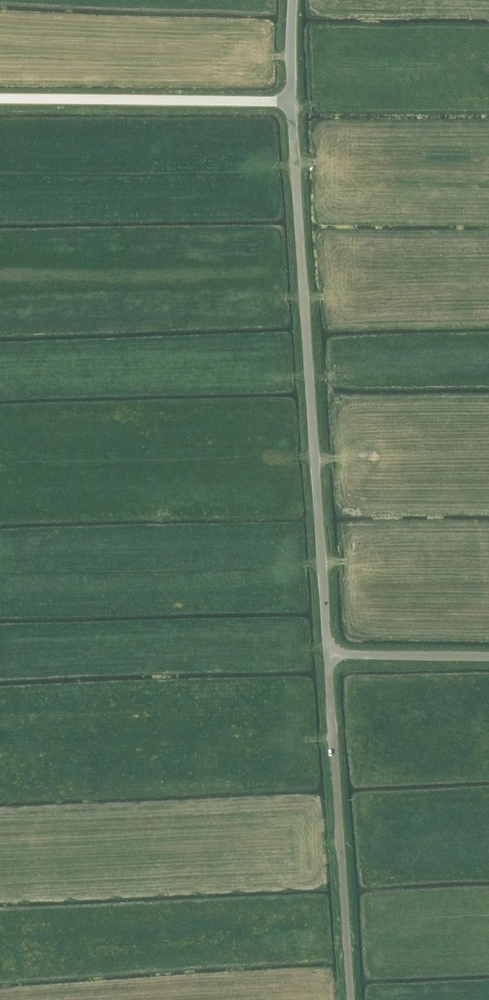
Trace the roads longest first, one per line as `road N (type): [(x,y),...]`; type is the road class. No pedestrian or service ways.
road 1 (unclassified): [(329,655),(290,102)]
road 2 (unclassified): [(349,999),(329,655)]
road 3 (unclassified): [(0,100),(290,102)]
road 4 (unclassified): [(329,655),(488,657)]

